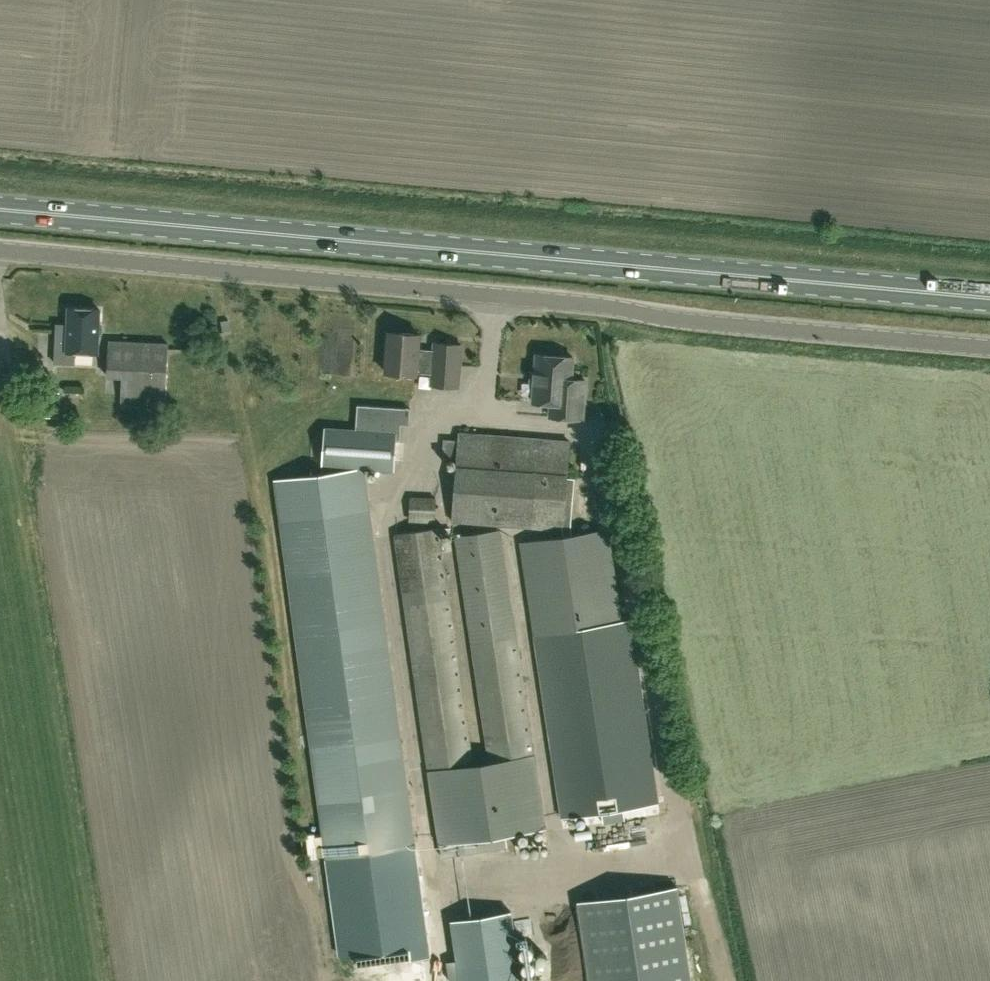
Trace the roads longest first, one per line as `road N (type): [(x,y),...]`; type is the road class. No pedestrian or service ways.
road 1 (unclassified): [(989,348),(0,252)]
road 2 (primary): [(989,296),(0,209)]

